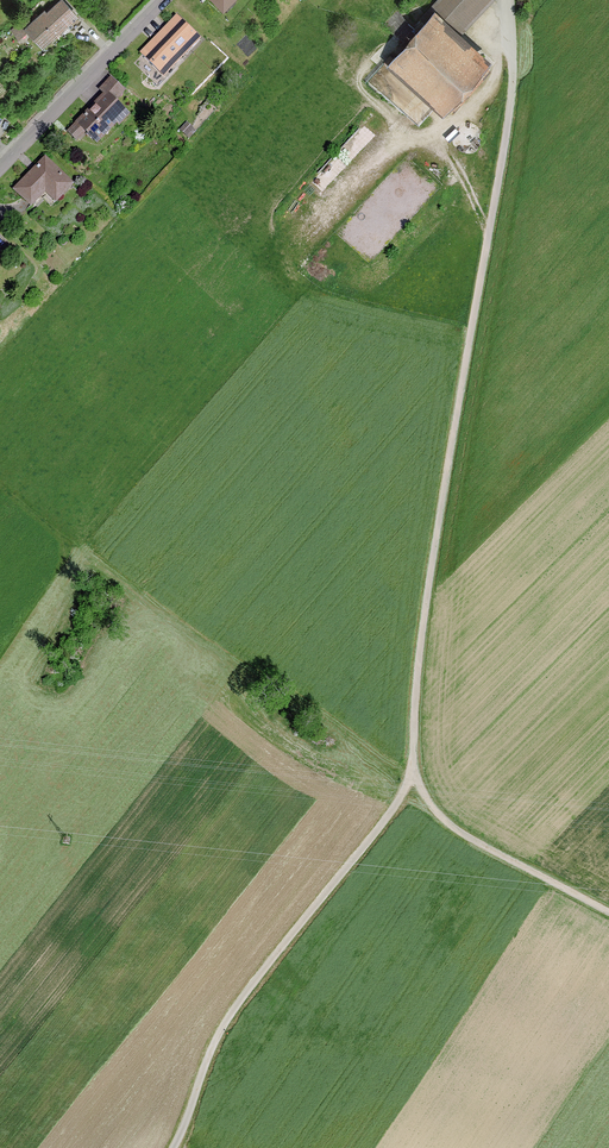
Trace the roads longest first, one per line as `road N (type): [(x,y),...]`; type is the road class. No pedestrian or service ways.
road 1 (track): [(411,770),(431,573),(511,97),(509,0)]
road 2 (track): [(411,770),(401,802),(220,1032),(174,1147)]
road 3 (track): [(608,913),(462,835),(438,816),(411,770)]
road 4 (residential): [(0,167),(161,0)]

